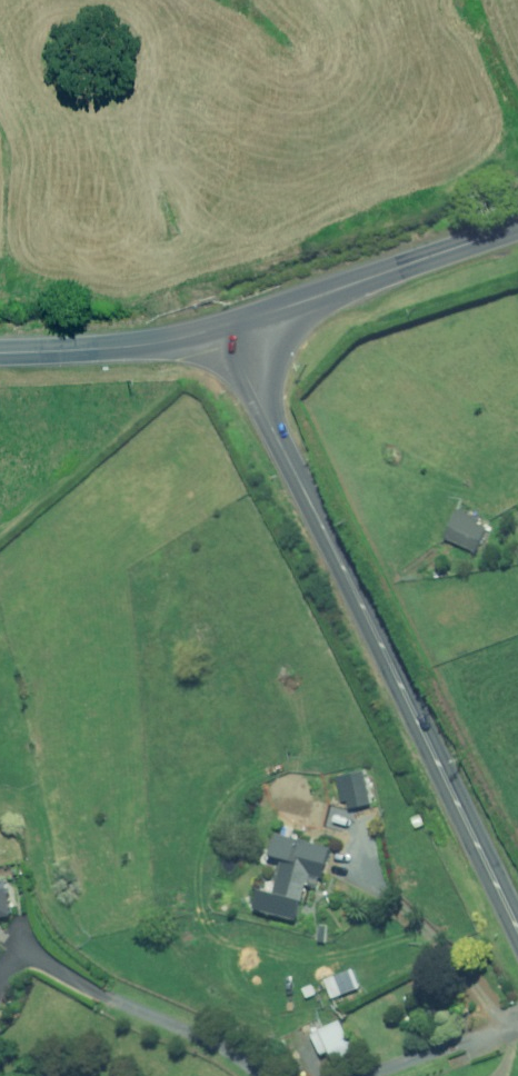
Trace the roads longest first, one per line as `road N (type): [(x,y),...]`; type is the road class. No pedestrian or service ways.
road 1 (tertiary): [(517,924),(226,328)]
road 2 (tertiary): [(226,328),(517,231)]
road 3 (tertiary): [(0,353),(139,345),(226,328)]

